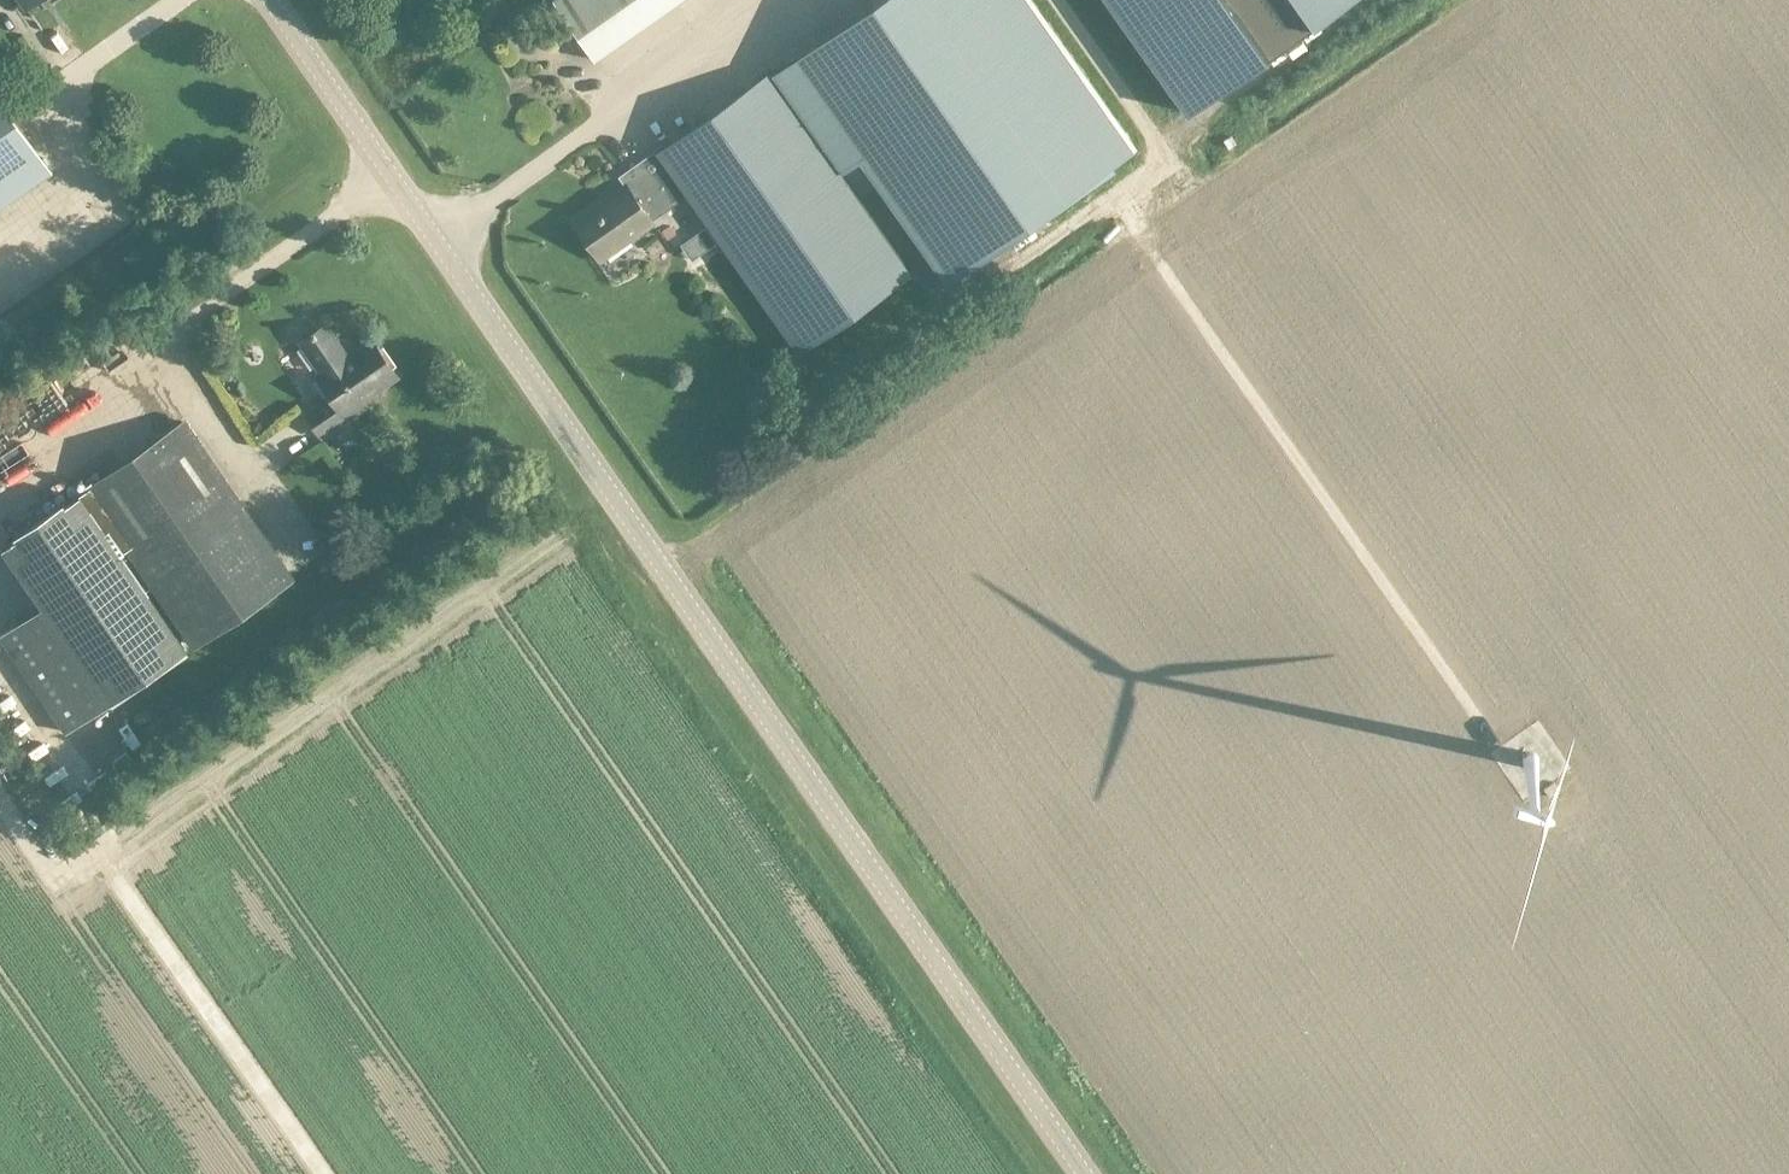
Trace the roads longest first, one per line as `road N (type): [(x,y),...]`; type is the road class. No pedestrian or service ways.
road 1 (tertiary): [(1079,1173),(264,0)]

